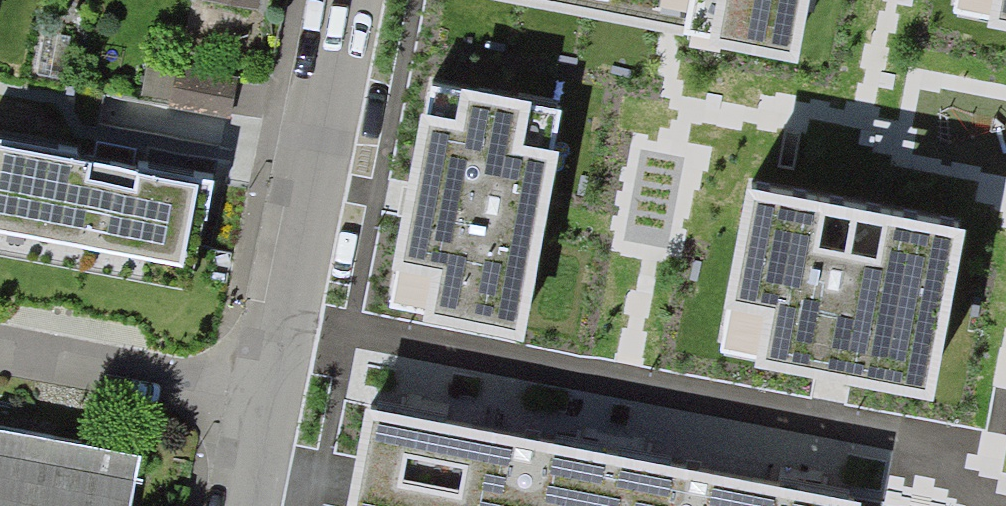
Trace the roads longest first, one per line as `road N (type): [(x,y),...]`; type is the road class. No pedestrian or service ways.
road 1 (residential): [(347,0),(260,414)]
road 2 (residential): [(0,361),(260,414)]

